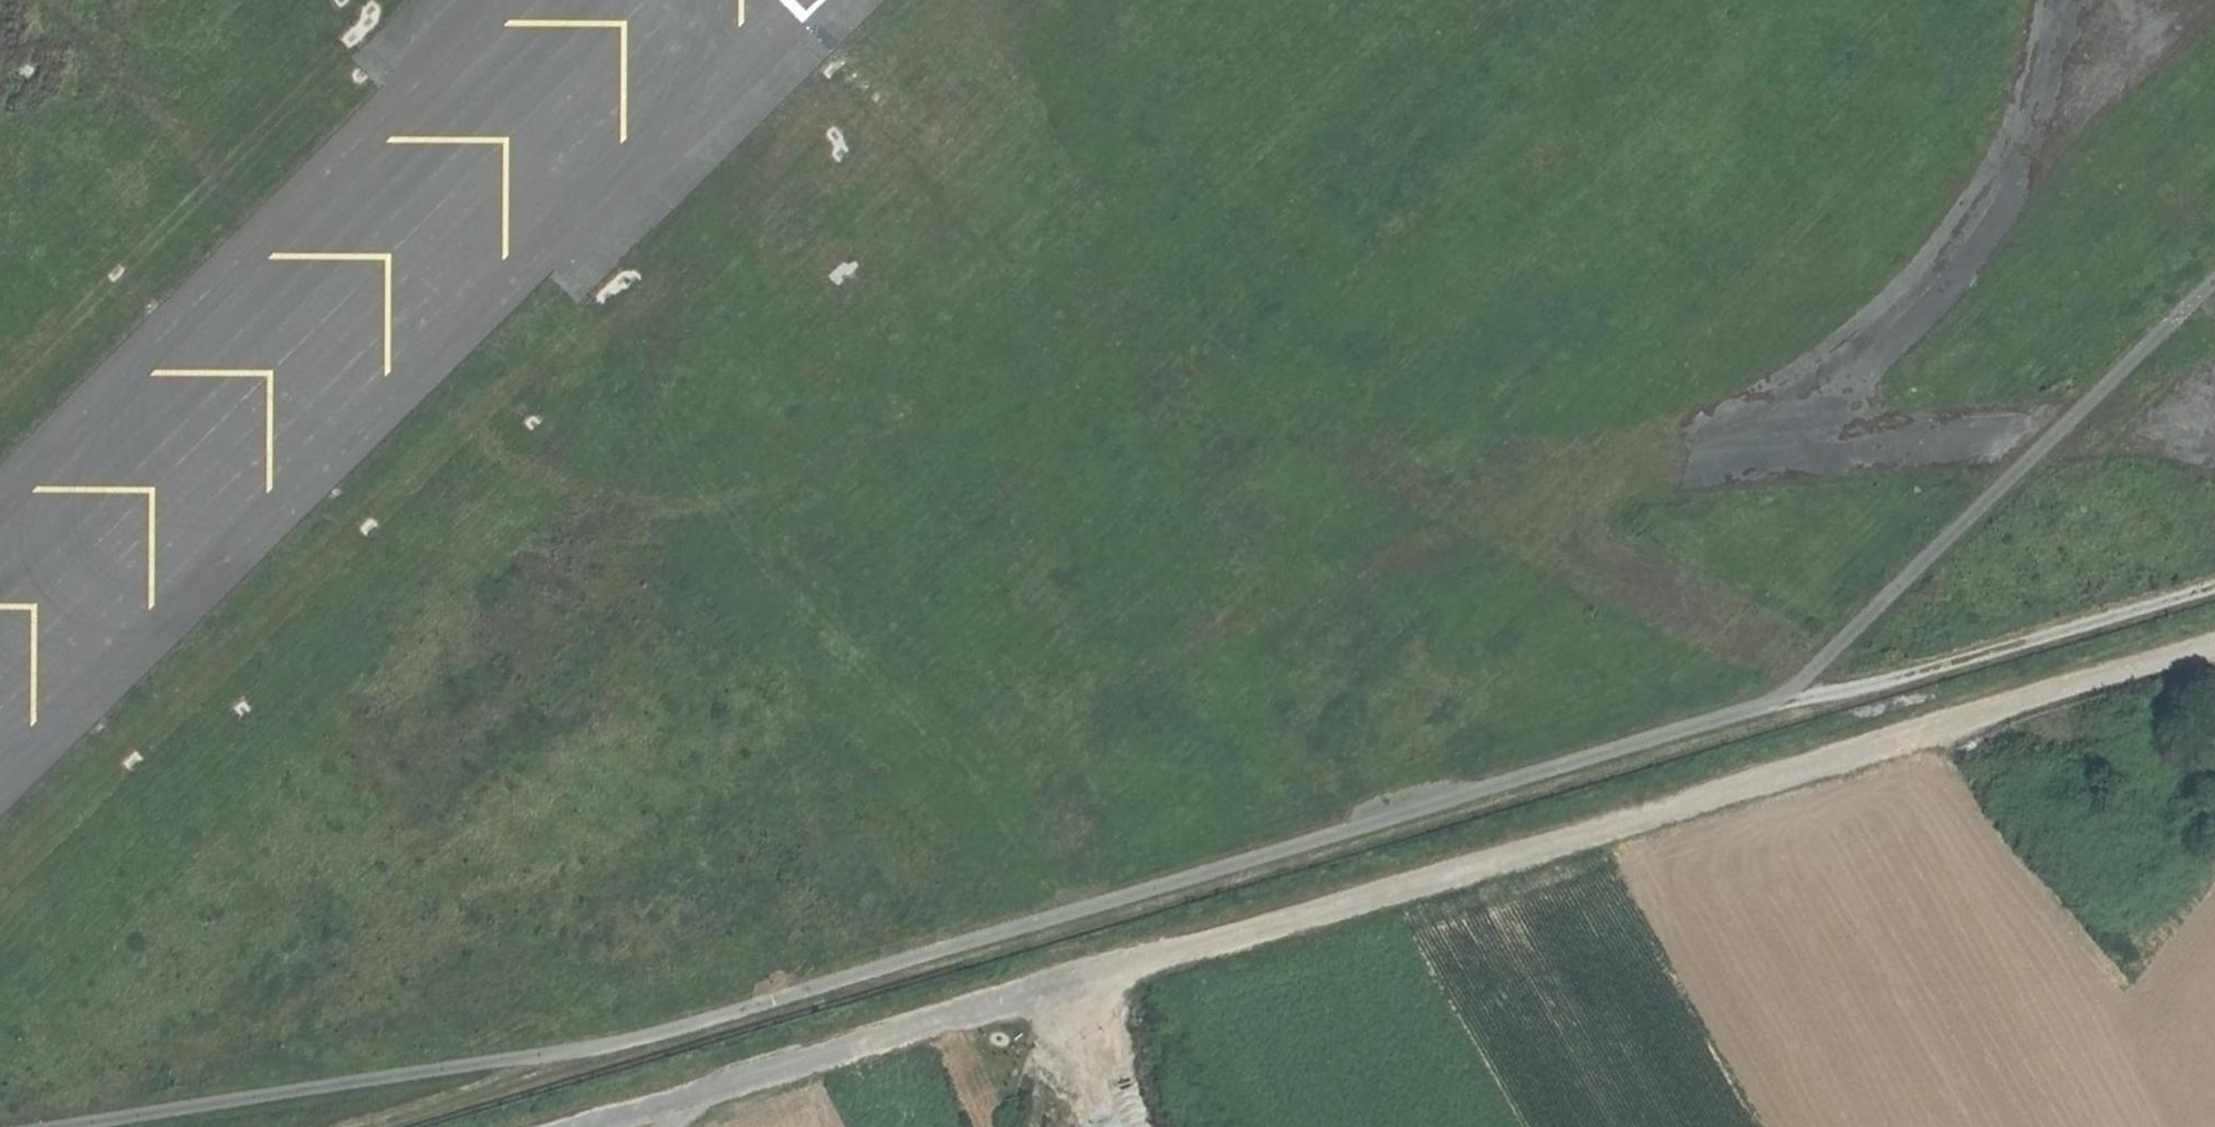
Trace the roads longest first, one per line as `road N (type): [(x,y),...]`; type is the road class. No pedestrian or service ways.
road 1 (unclassified): [(2214,645),(697,1096)]
road 2 (track): [(1797,688),(2214,279)]

